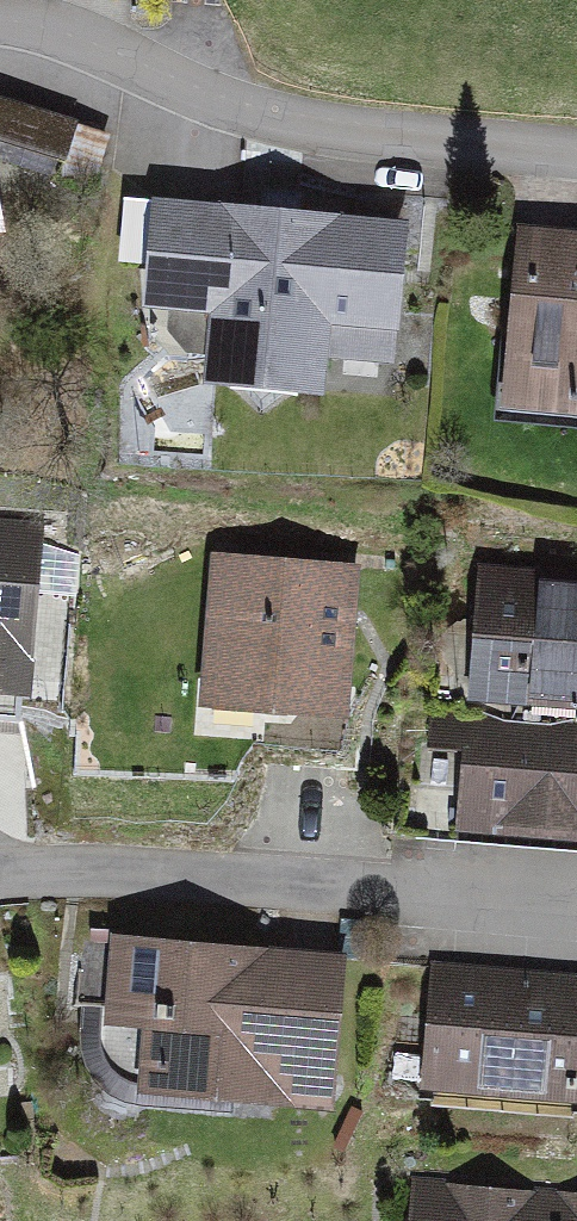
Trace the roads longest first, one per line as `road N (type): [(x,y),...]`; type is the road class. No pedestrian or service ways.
road 1 (residential): [(576,159),(226,104),(42,21),(0,24)]
road 2 (residential): [(0,880),(429,893),(576,906)]

